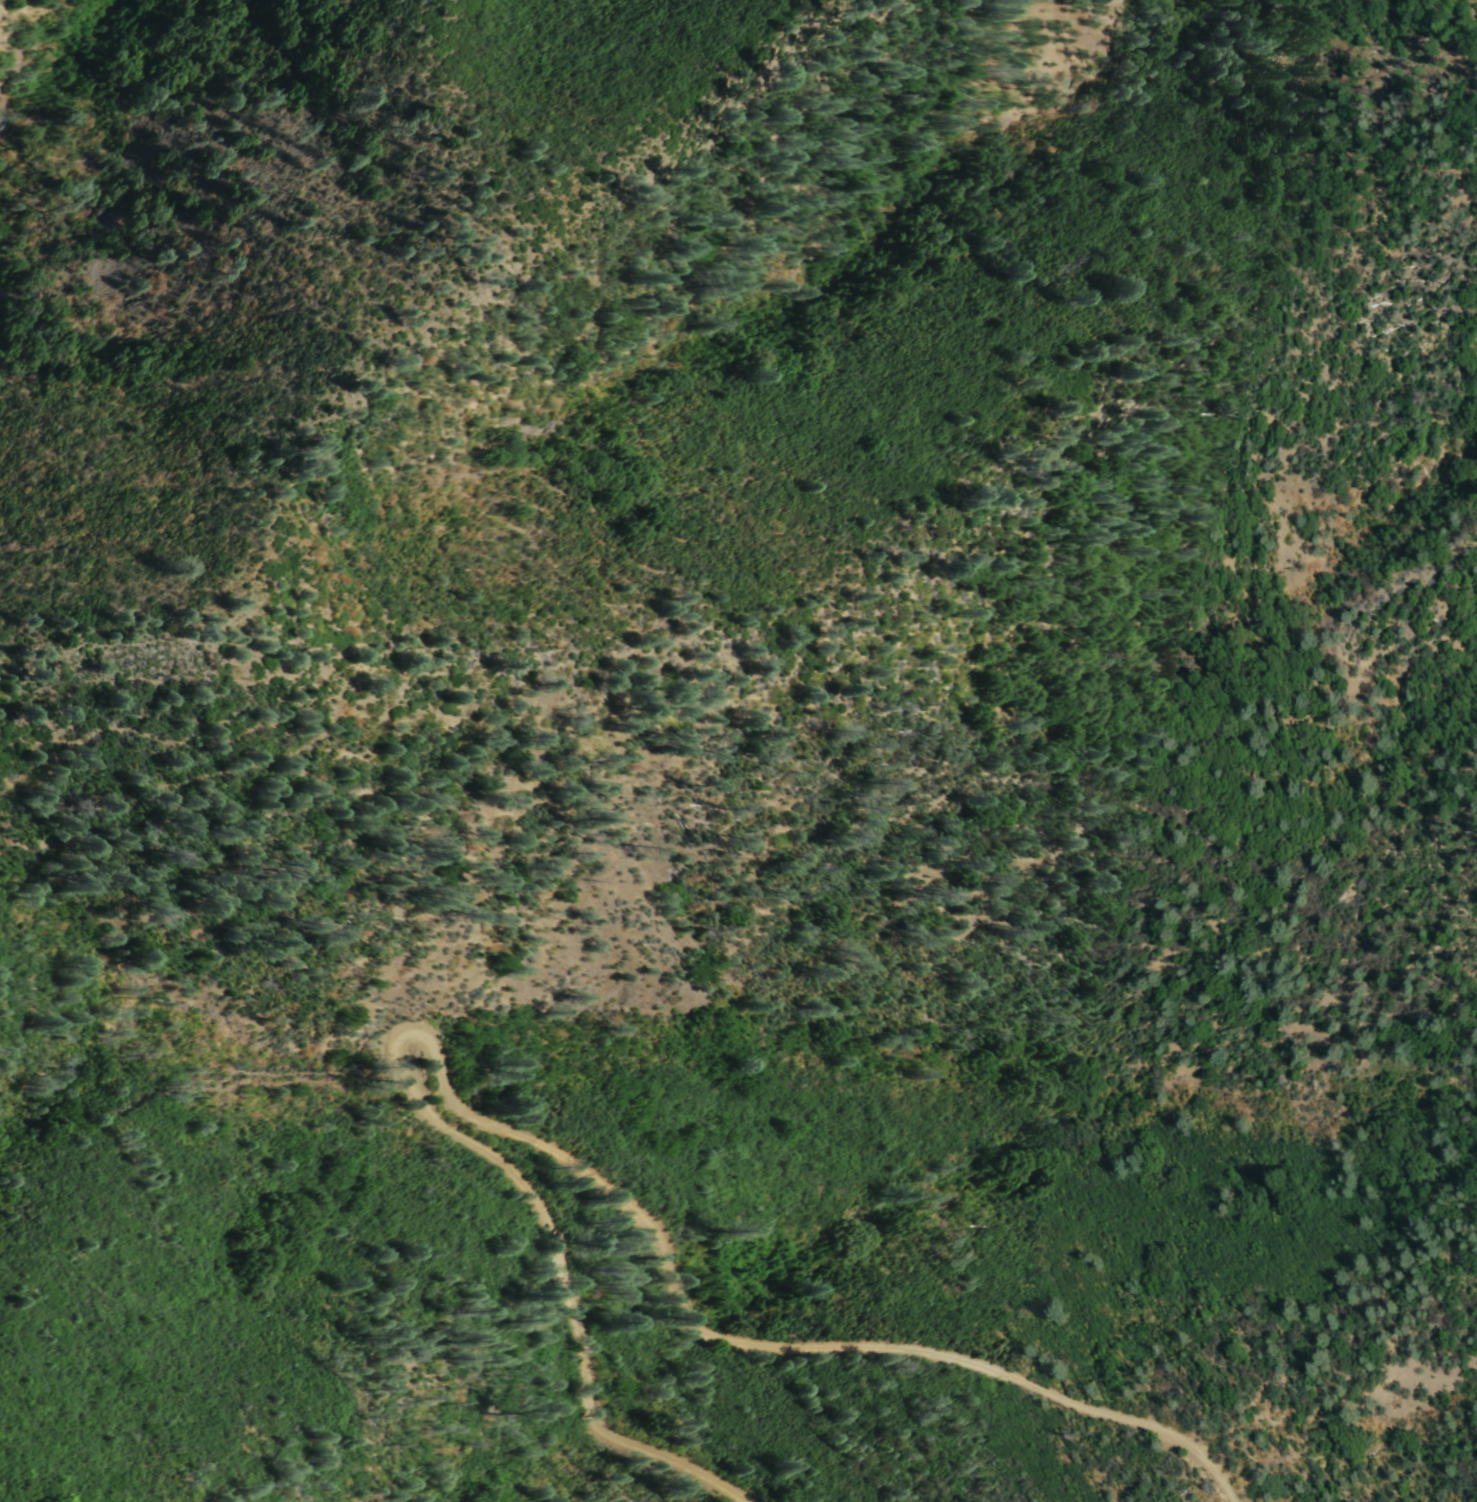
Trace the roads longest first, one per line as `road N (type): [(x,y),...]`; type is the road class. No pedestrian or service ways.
road 1 (track): [(1230,1501),(1176,1436),(1064,1403),(968,1361),(897,1350),(768,1355),(719,1342),(701,1322),(663,1235),(636,1204),(563,1154),(473,1114),(426,1042),(414,1038),(410,1062),(430,1106),(501,1161),(562,1239),(612,1429),(744,1501)]

